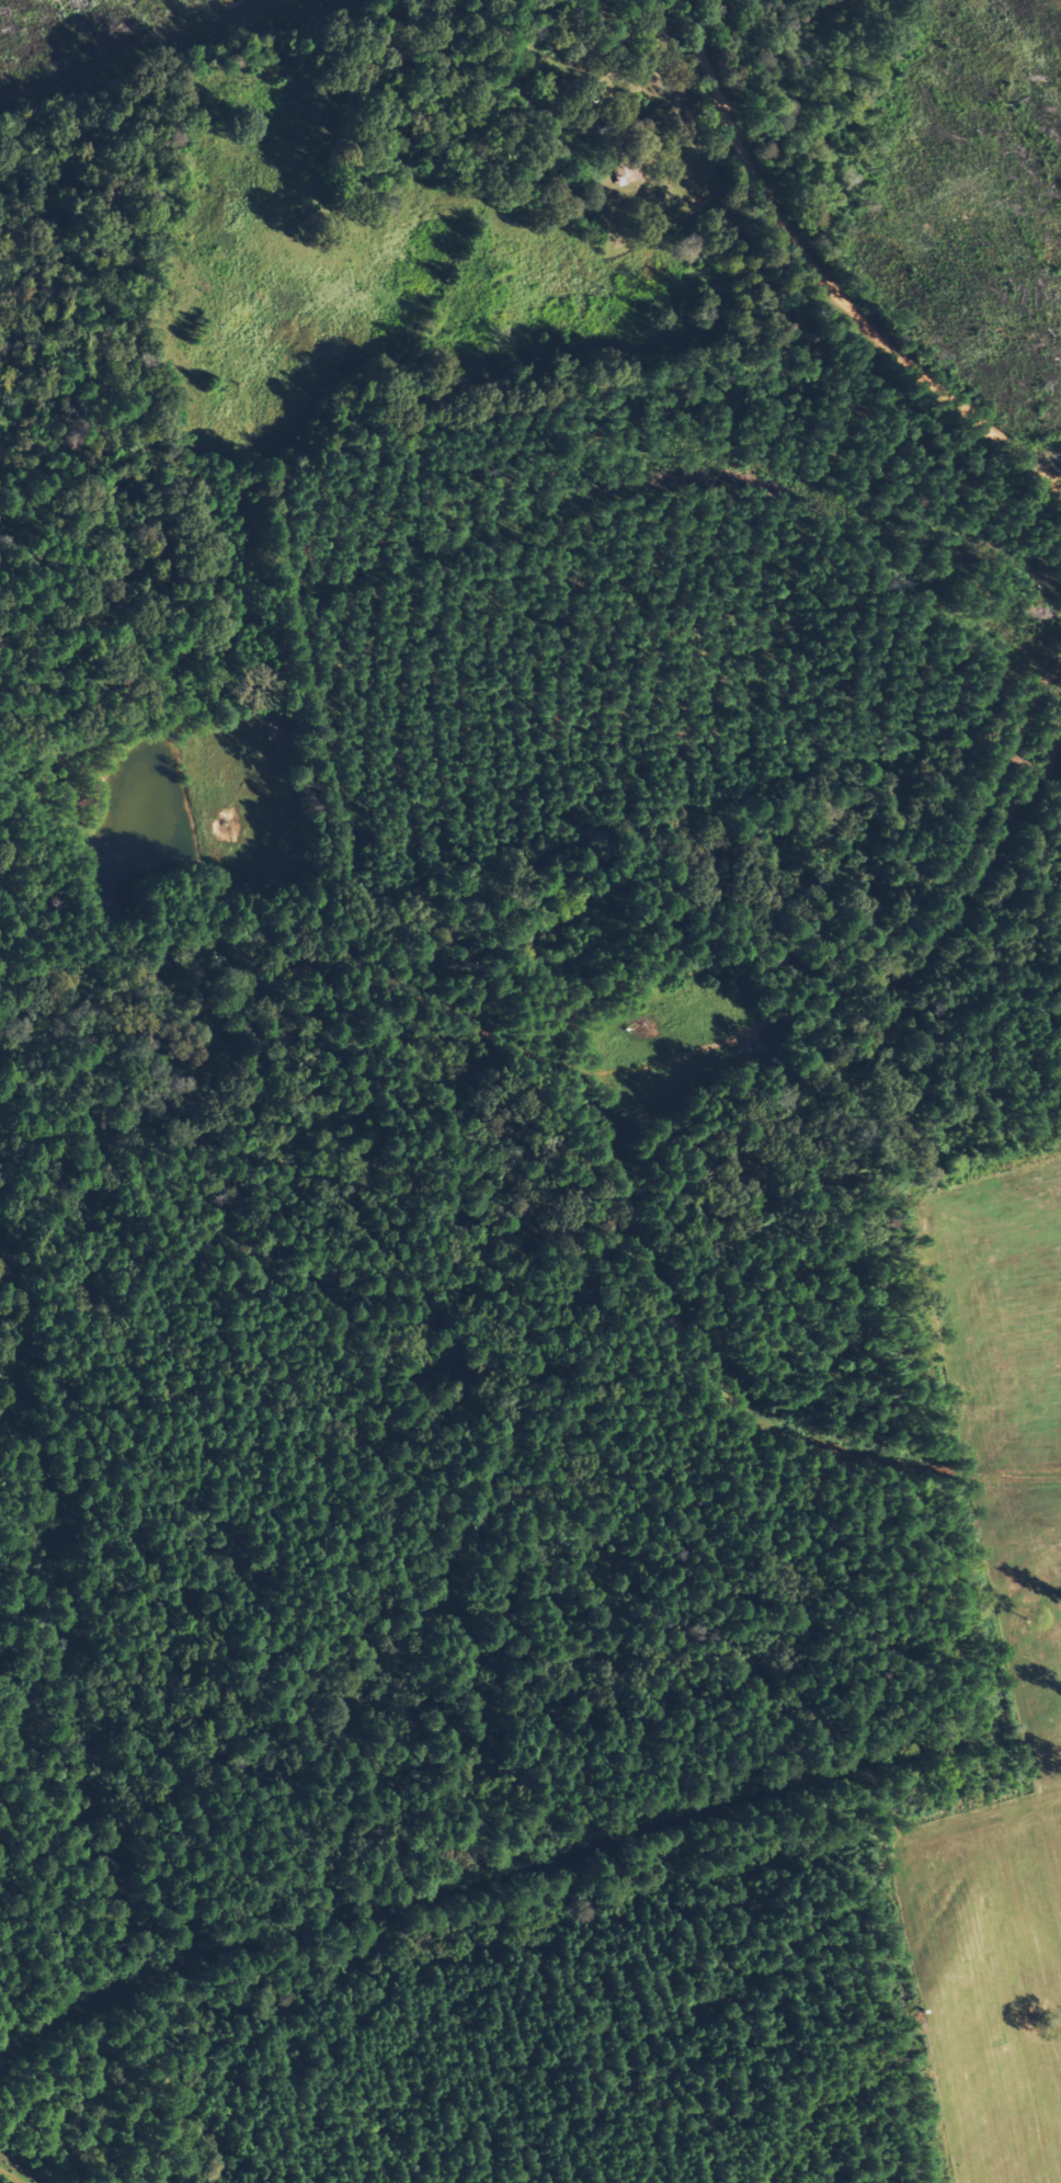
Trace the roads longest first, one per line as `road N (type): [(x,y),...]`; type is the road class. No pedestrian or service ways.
road 1 (residential): [(1060,525),(803,285),(727,175),(631,0)]

